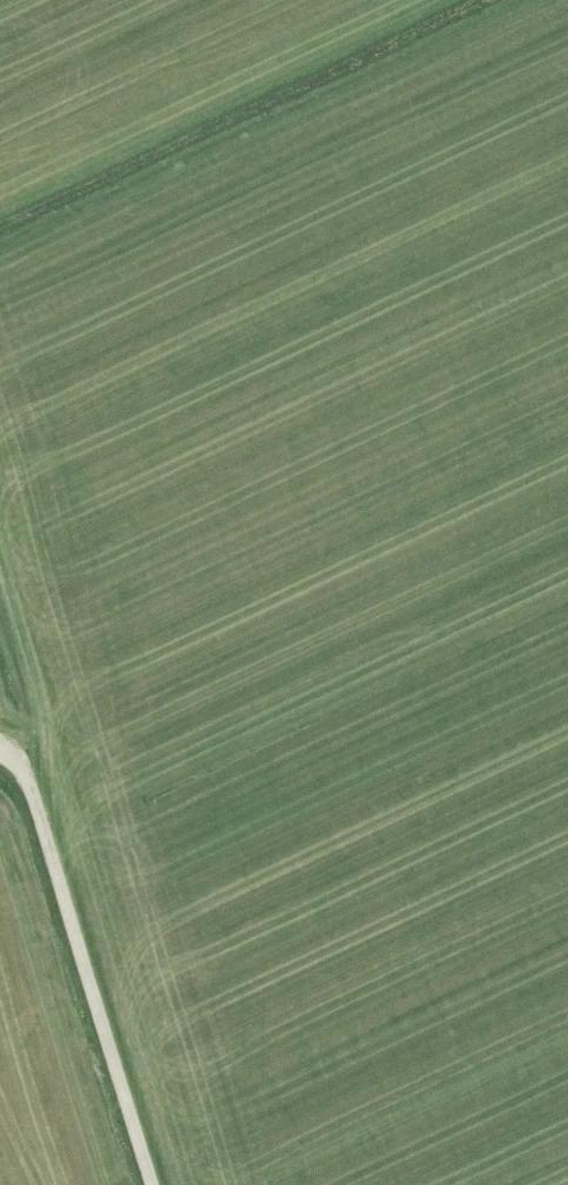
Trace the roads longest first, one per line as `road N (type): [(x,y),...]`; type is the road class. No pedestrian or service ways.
road 1 (unclassified): [(156,1184),(28,787),(0,753)]

